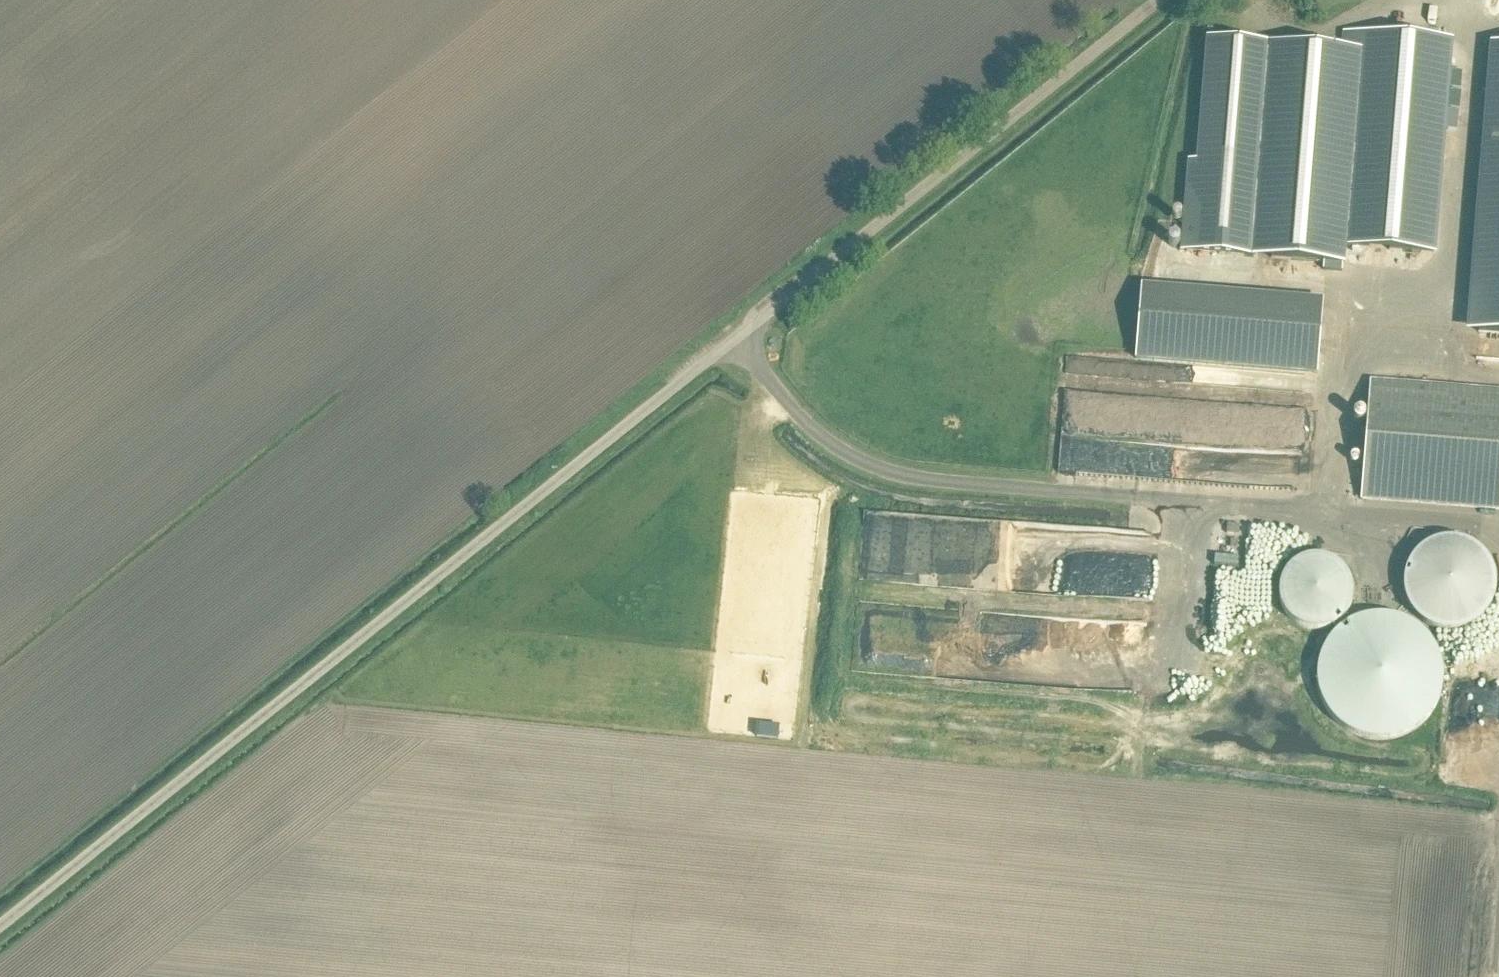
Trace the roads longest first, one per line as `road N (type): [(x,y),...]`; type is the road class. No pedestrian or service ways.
road 1 (unclassified): [(0,924),(1158,0)]

